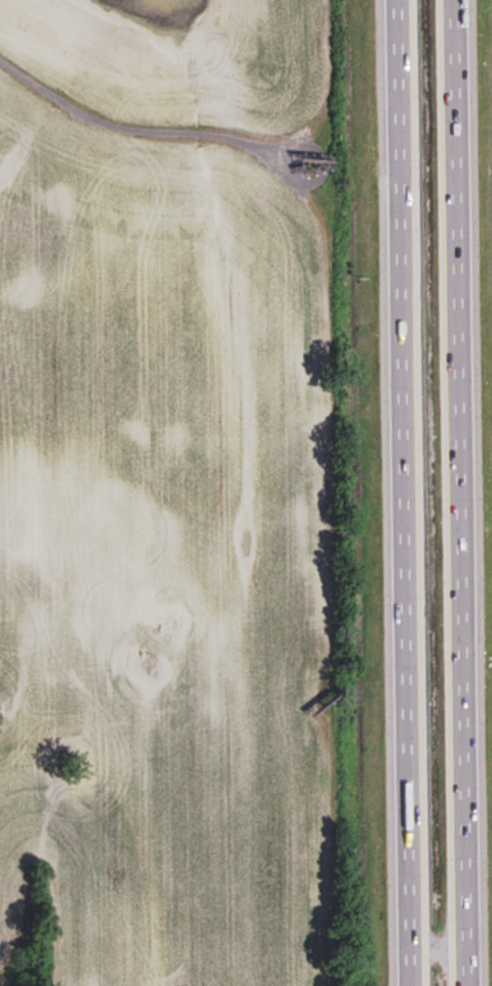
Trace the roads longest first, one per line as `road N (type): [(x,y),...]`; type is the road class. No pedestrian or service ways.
road 1 (motorway): [(467,985),(454,0)]
road 2 (motorway): [(397,0),(409,985)]

